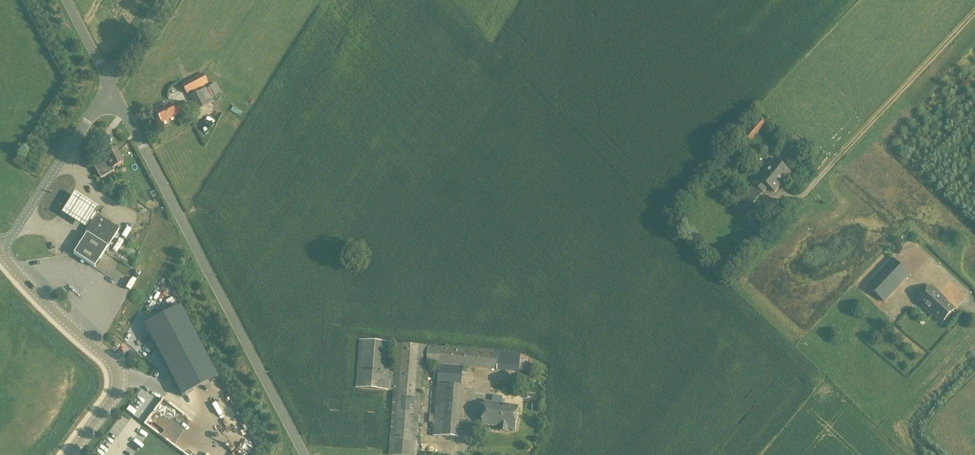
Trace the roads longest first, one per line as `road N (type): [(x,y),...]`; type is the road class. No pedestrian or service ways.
road 1 (unclassified): [(305,454),(110,83)]
road 2 (unclassified): [(0,252),(117,373),(115,393),(70,454)]
road 3 (unclassified): [(0,251),(110,83)]

